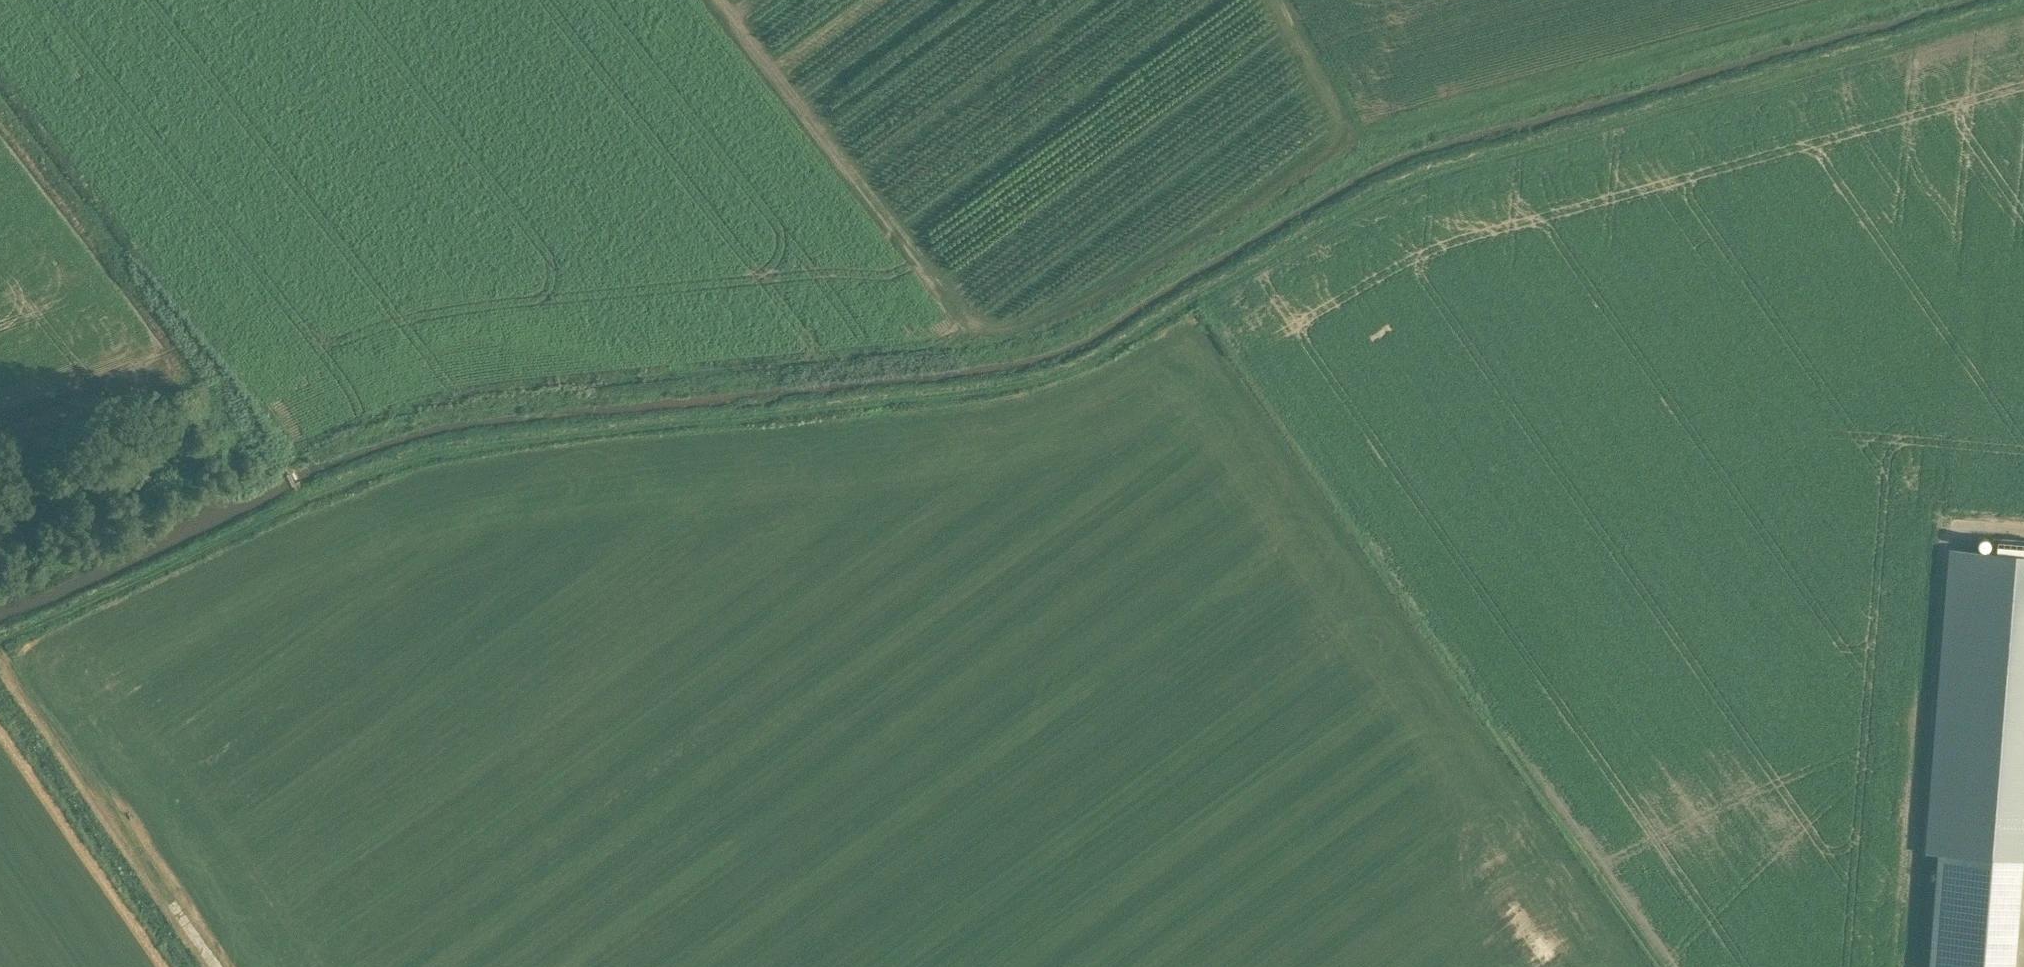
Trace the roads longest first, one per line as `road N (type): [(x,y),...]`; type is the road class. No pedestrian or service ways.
road 1 (track): [(0,643),(324,491),(434,451),(1042,380),(1341,212),(1454,162),(2023,9)]

